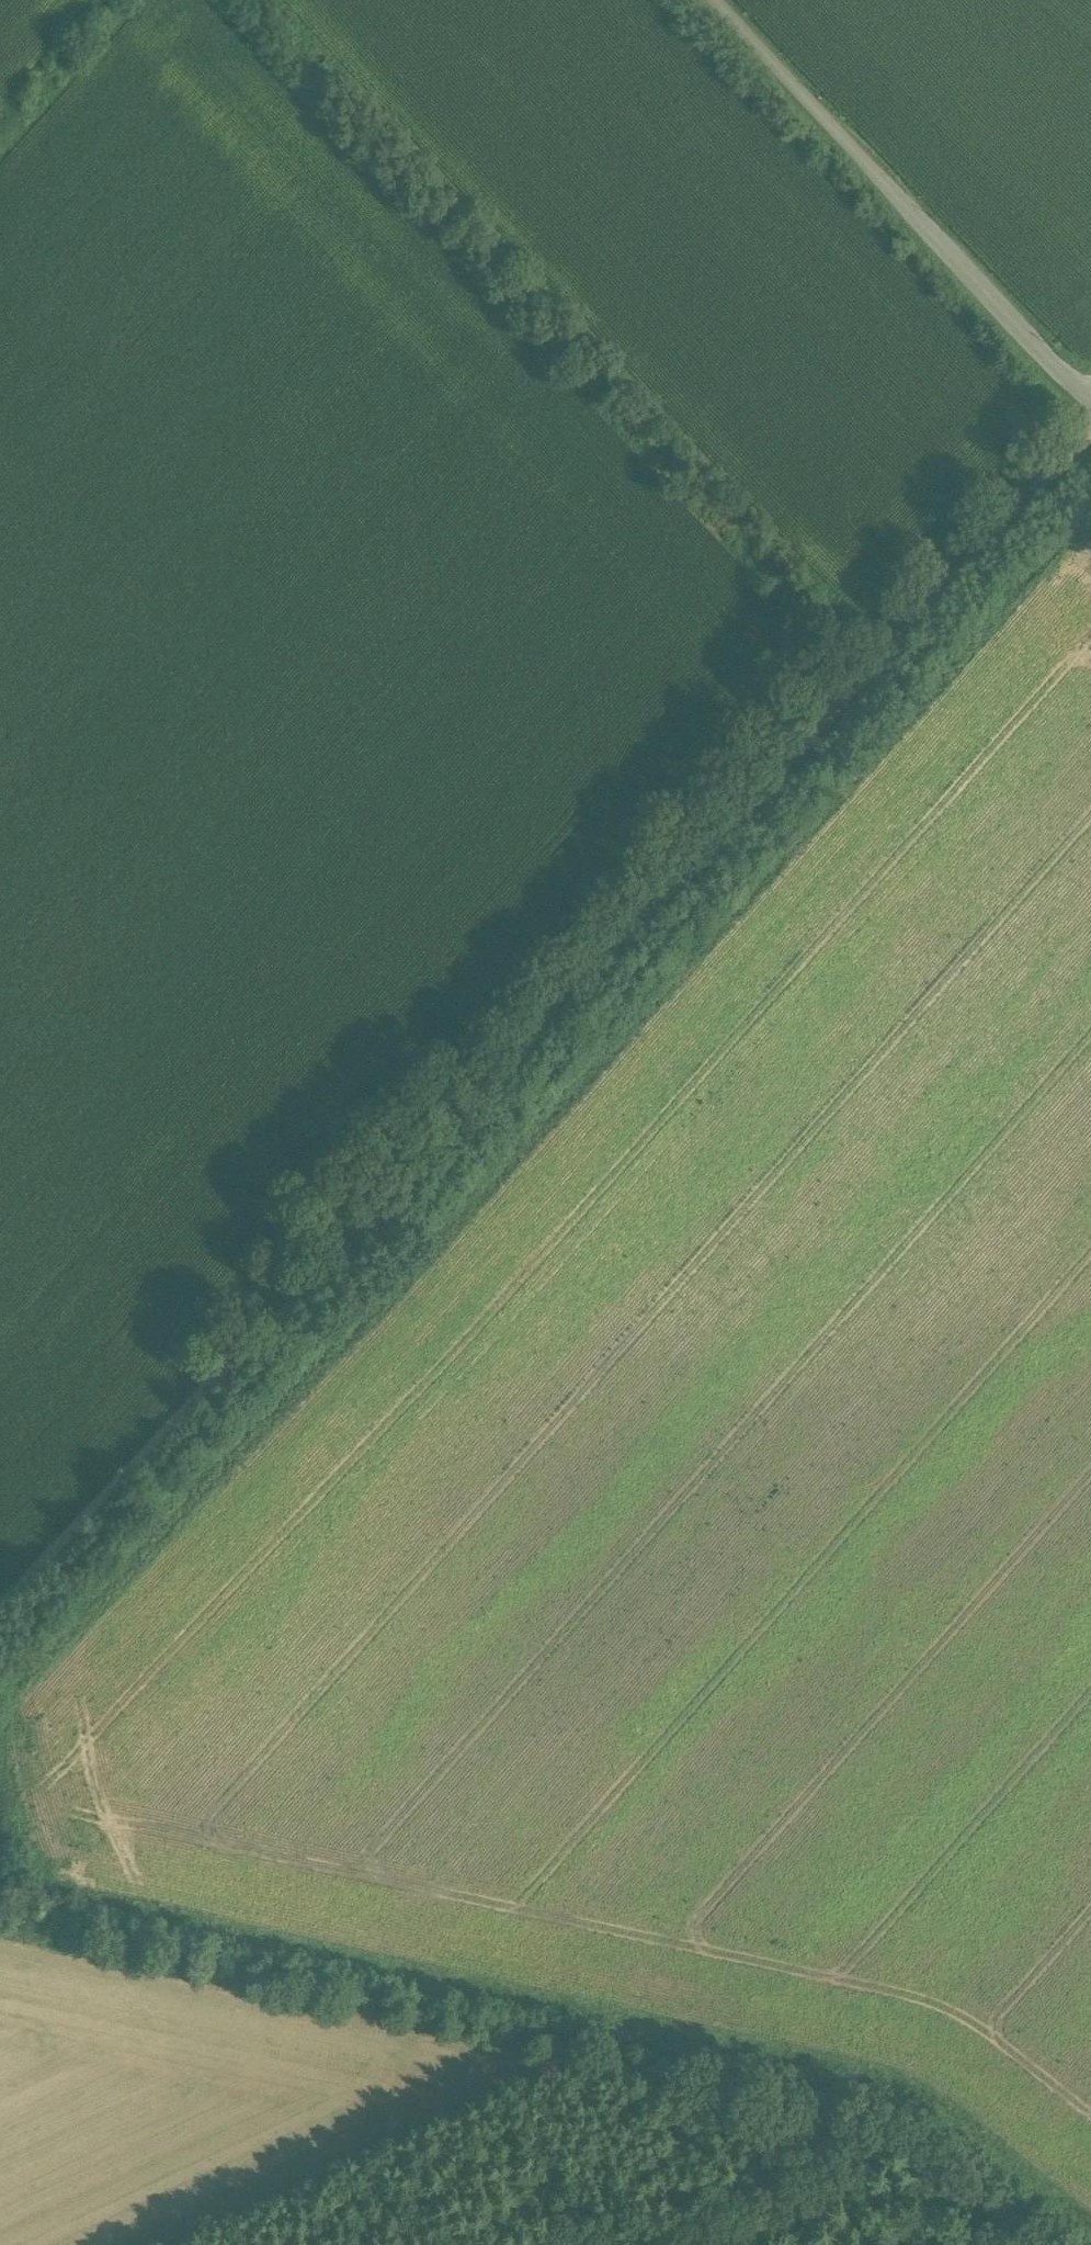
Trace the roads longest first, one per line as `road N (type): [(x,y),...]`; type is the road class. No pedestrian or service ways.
road 1 (track): [(223,1378),(1090,436)]
road 2 (unclassified): [(723,0),(1090,404)]

